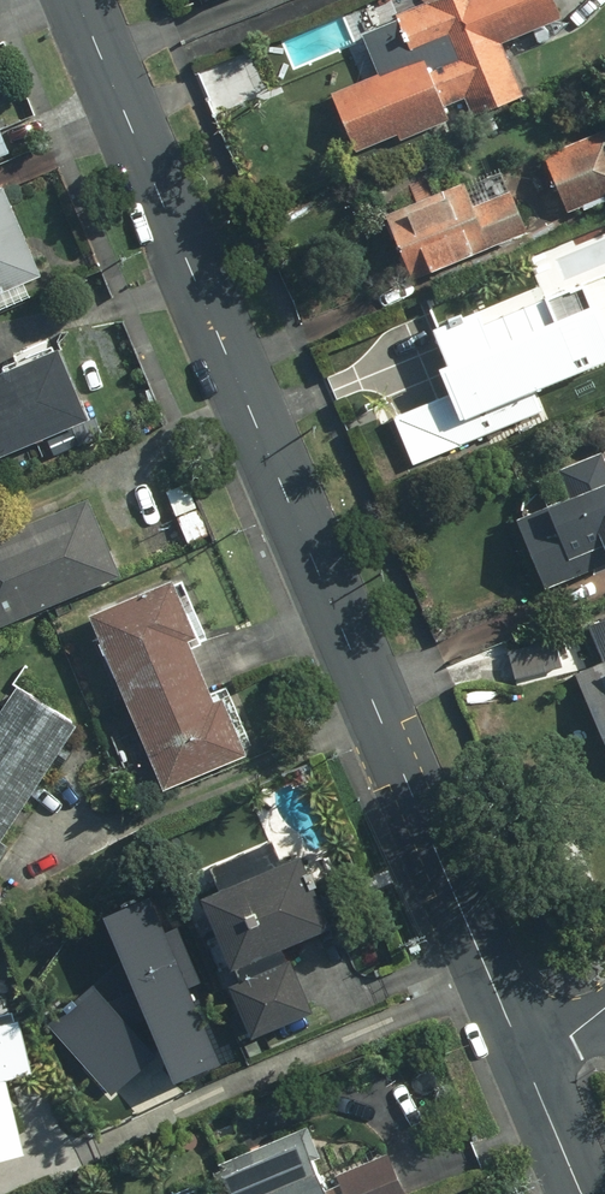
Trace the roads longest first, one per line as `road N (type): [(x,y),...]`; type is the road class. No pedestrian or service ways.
road 1 (tertiary): [(81,0),(528,1075)]
road 2 (tertiary): [(528,1075),(578,1193)]

